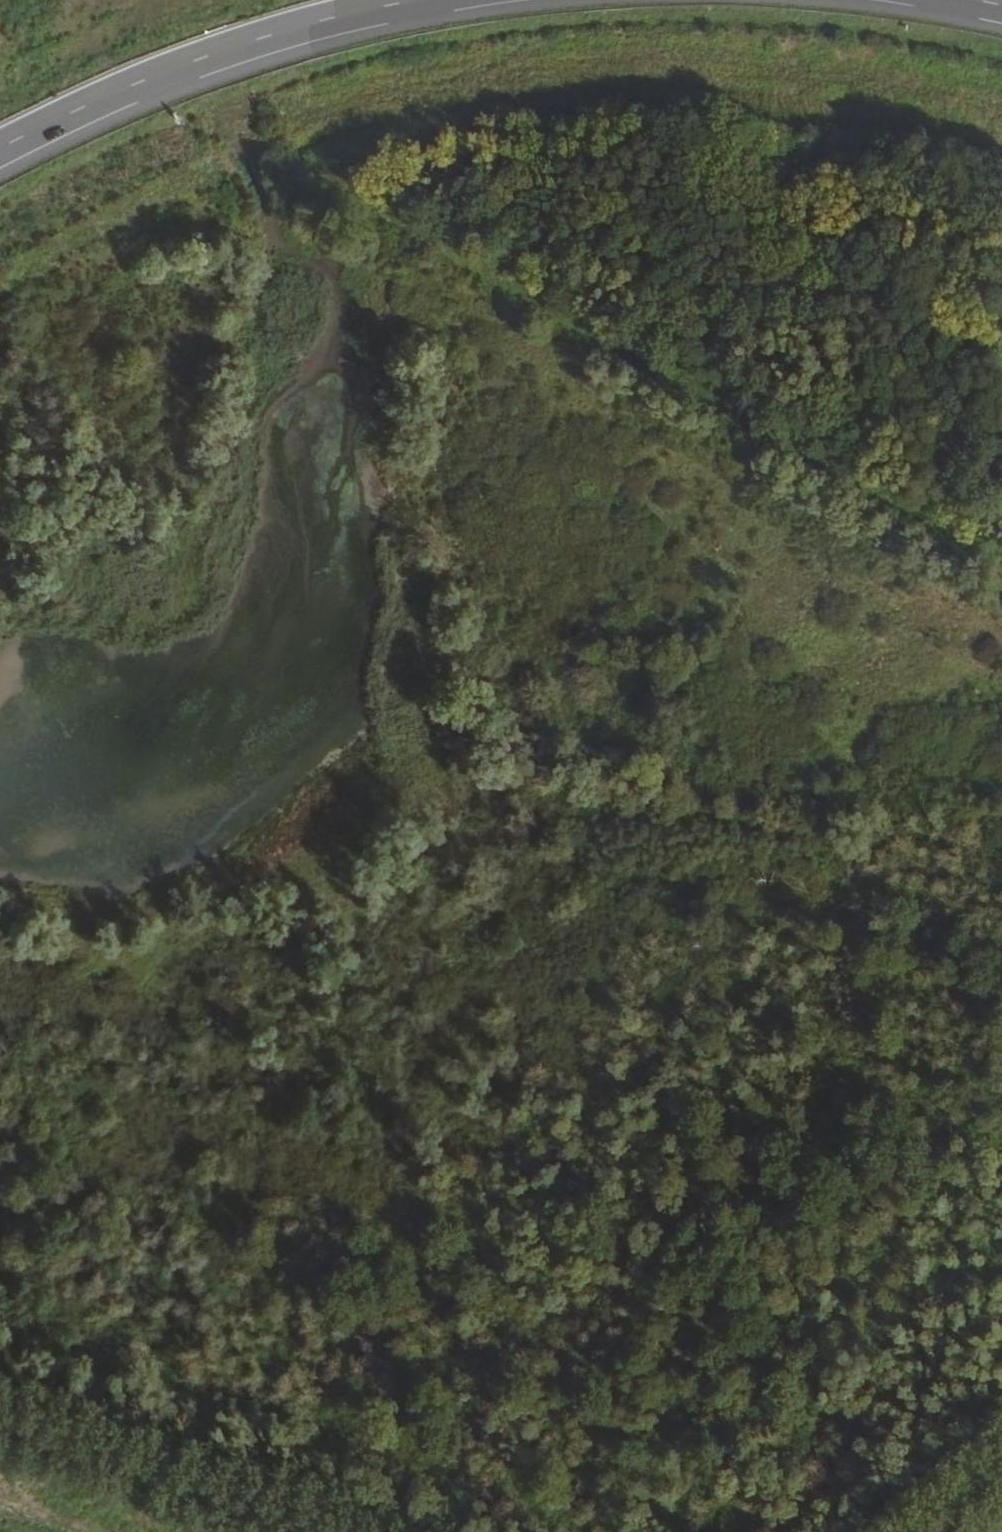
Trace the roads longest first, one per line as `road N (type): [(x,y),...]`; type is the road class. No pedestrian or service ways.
road 1 (motorway): [(0,151),(231,49),(425,0)]

